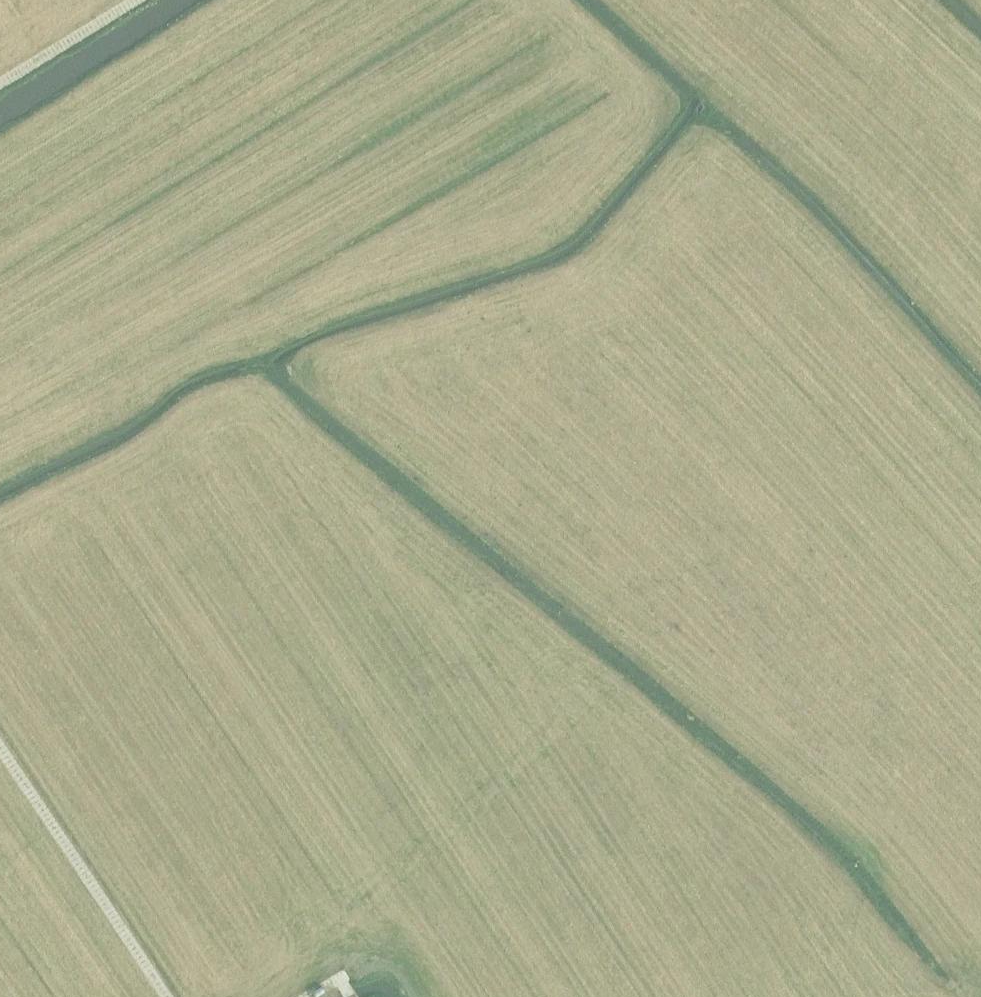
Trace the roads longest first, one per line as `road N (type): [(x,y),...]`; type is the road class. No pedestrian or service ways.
road 1 (track): [(161,996),(0,750)]
road 2 (track): [(0,83),(130,0)]

